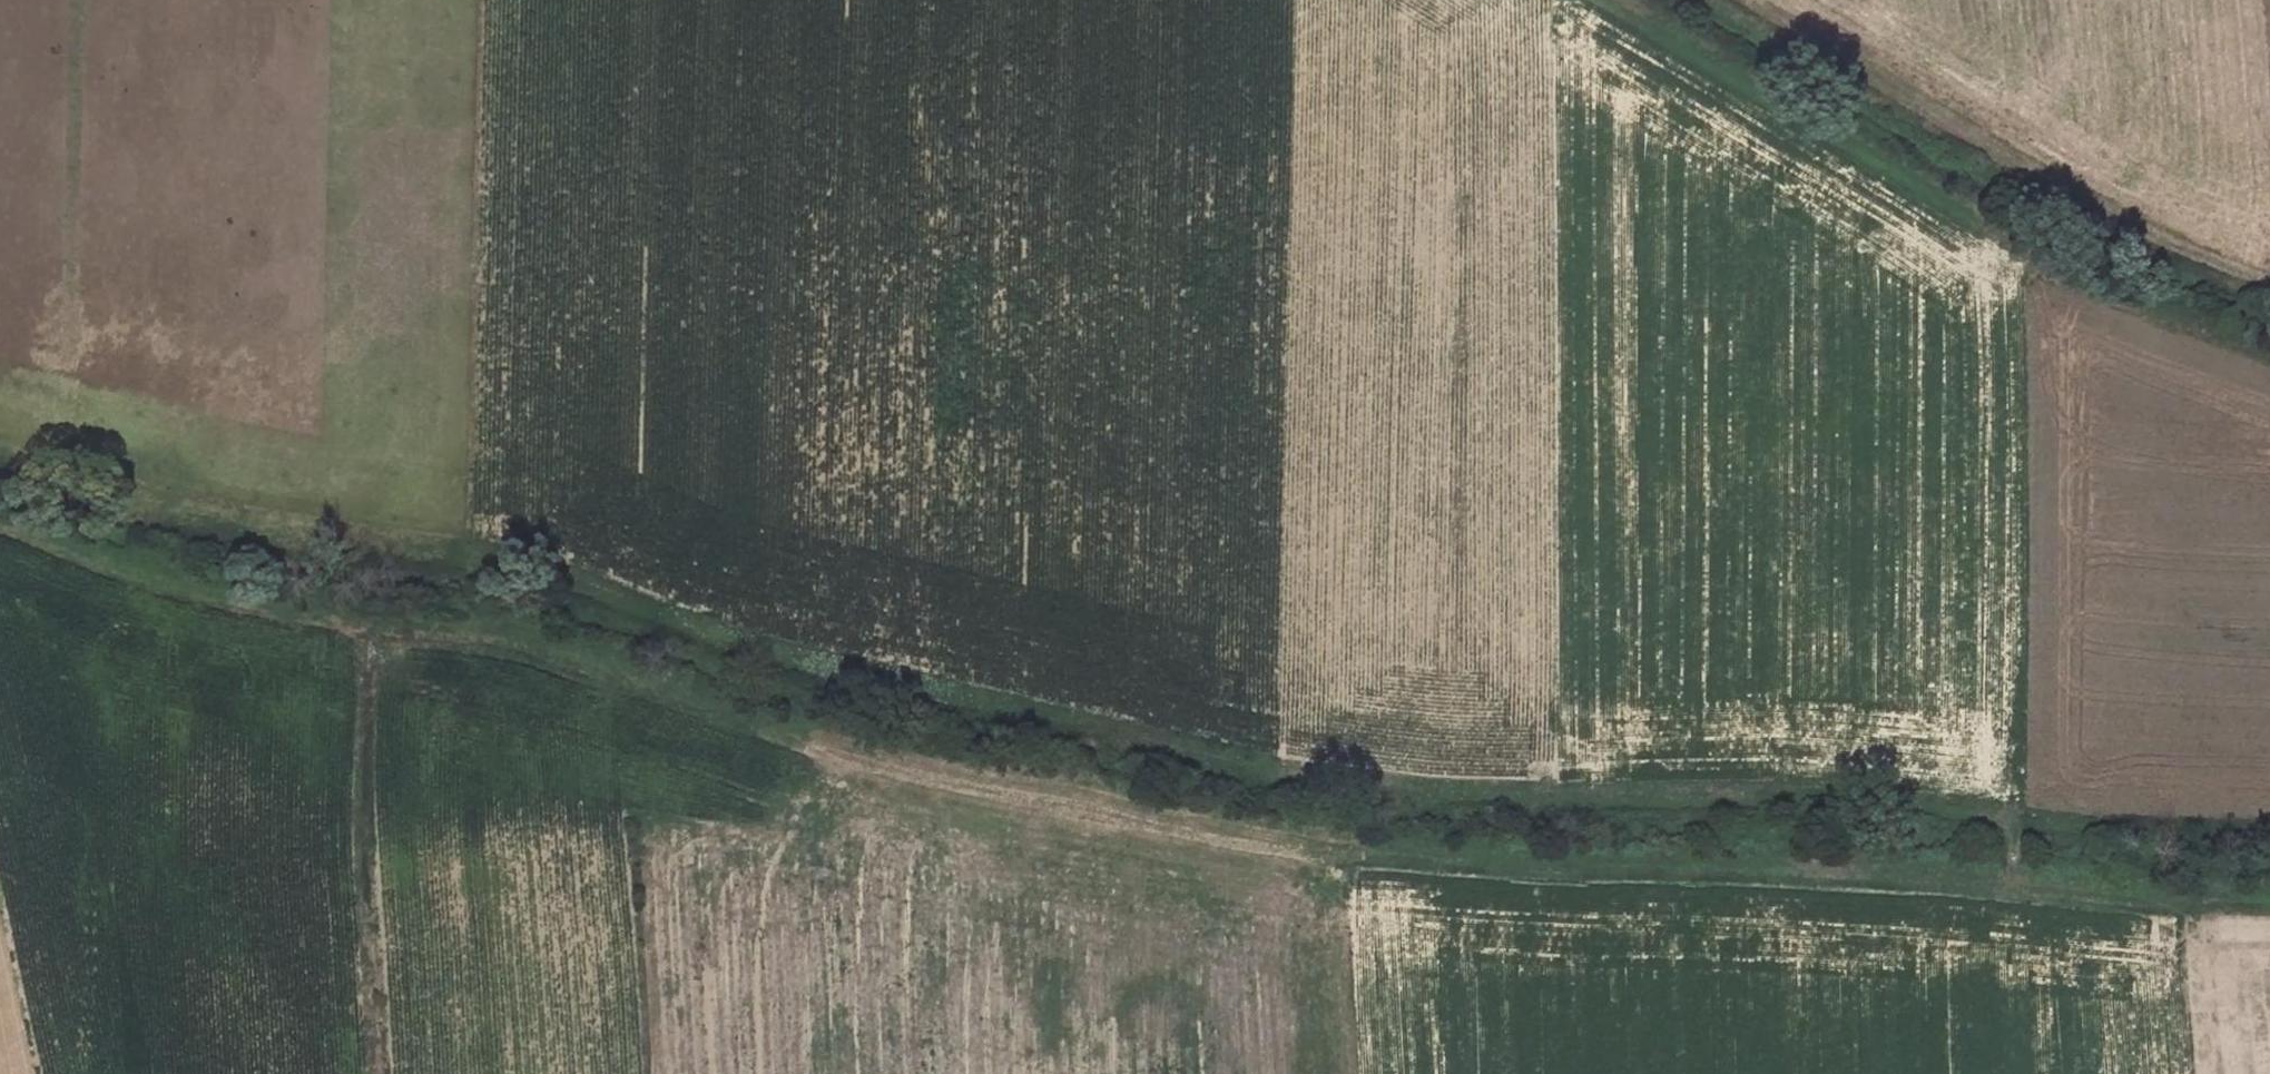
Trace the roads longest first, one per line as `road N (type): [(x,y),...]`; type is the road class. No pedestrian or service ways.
road 1 (track): [(2269,907),(1850,875),(1436,856),(1141,813),(780,730),(509,635),(166,578),(0,526)]
road 2 (track): [(2269,281),(2154,238),(1748,0)]

